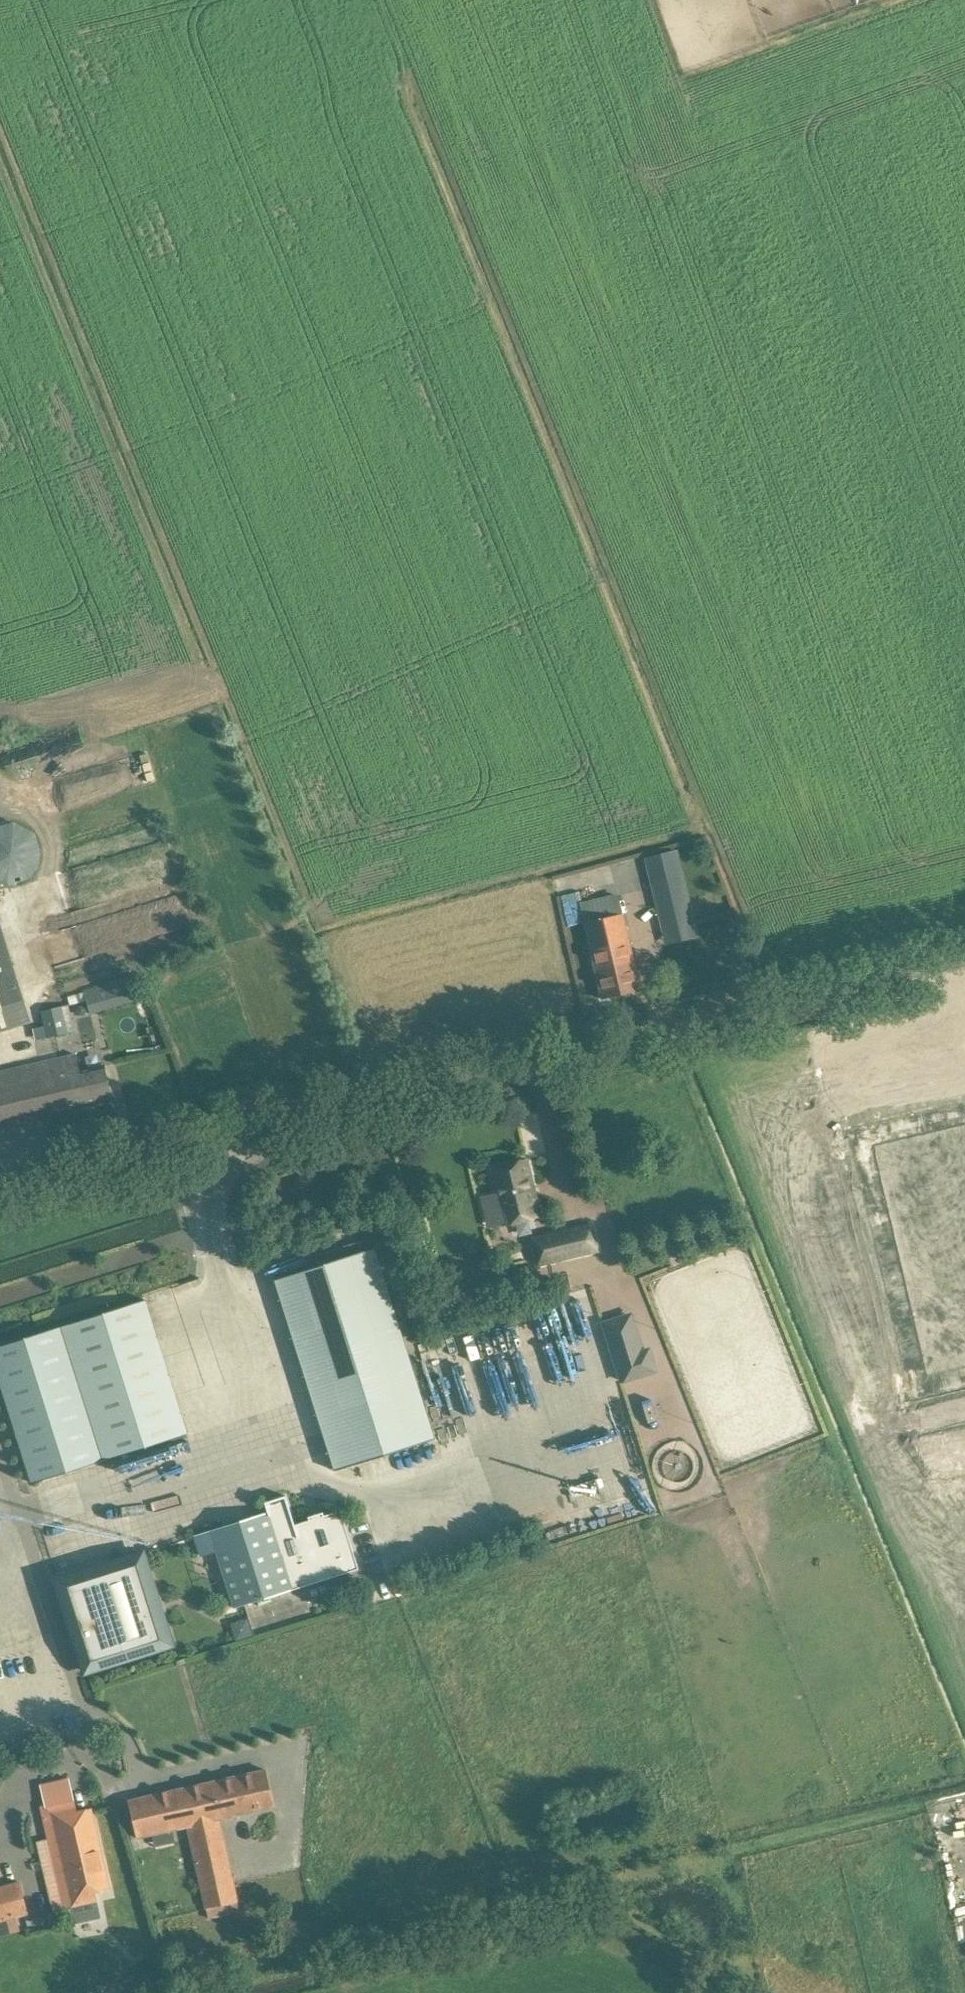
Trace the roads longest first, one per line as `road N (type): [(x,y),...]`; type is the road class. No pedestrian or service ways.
road 1 (unclassified): [(0,1192),(964,964)]

